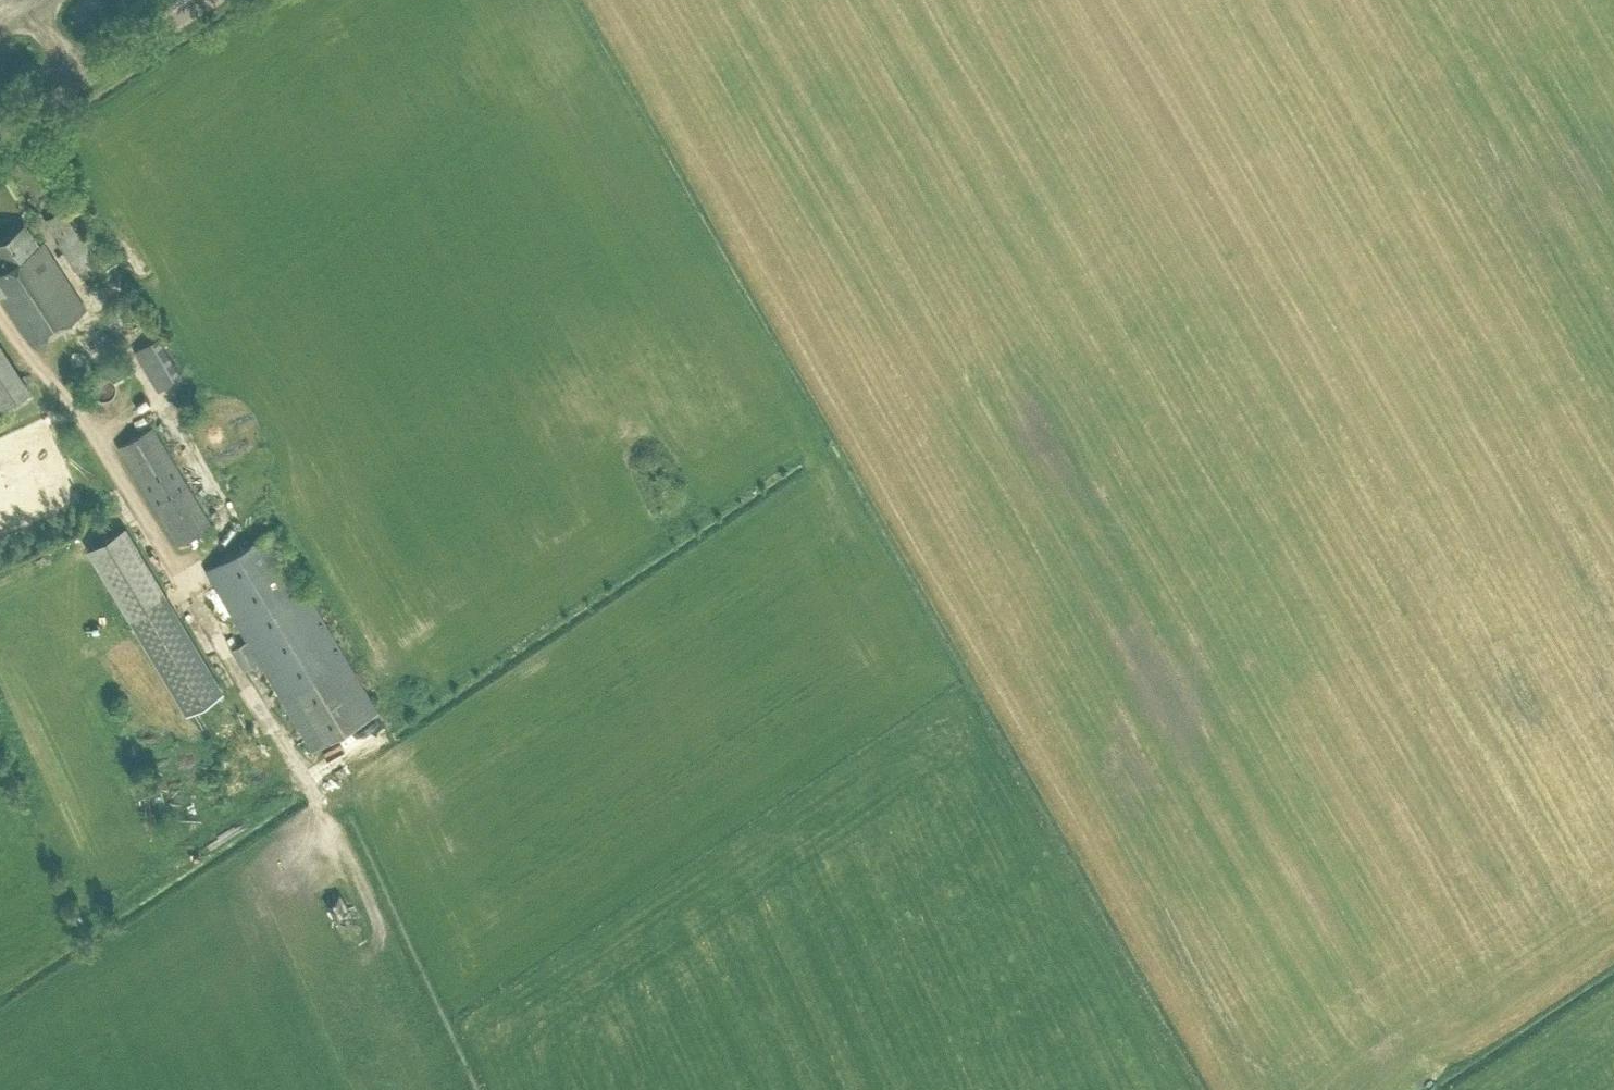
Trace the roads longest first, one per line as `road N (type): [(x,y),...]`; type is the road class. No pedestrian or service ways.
road 1 (unclassified): [(0,131),(200,0)]

